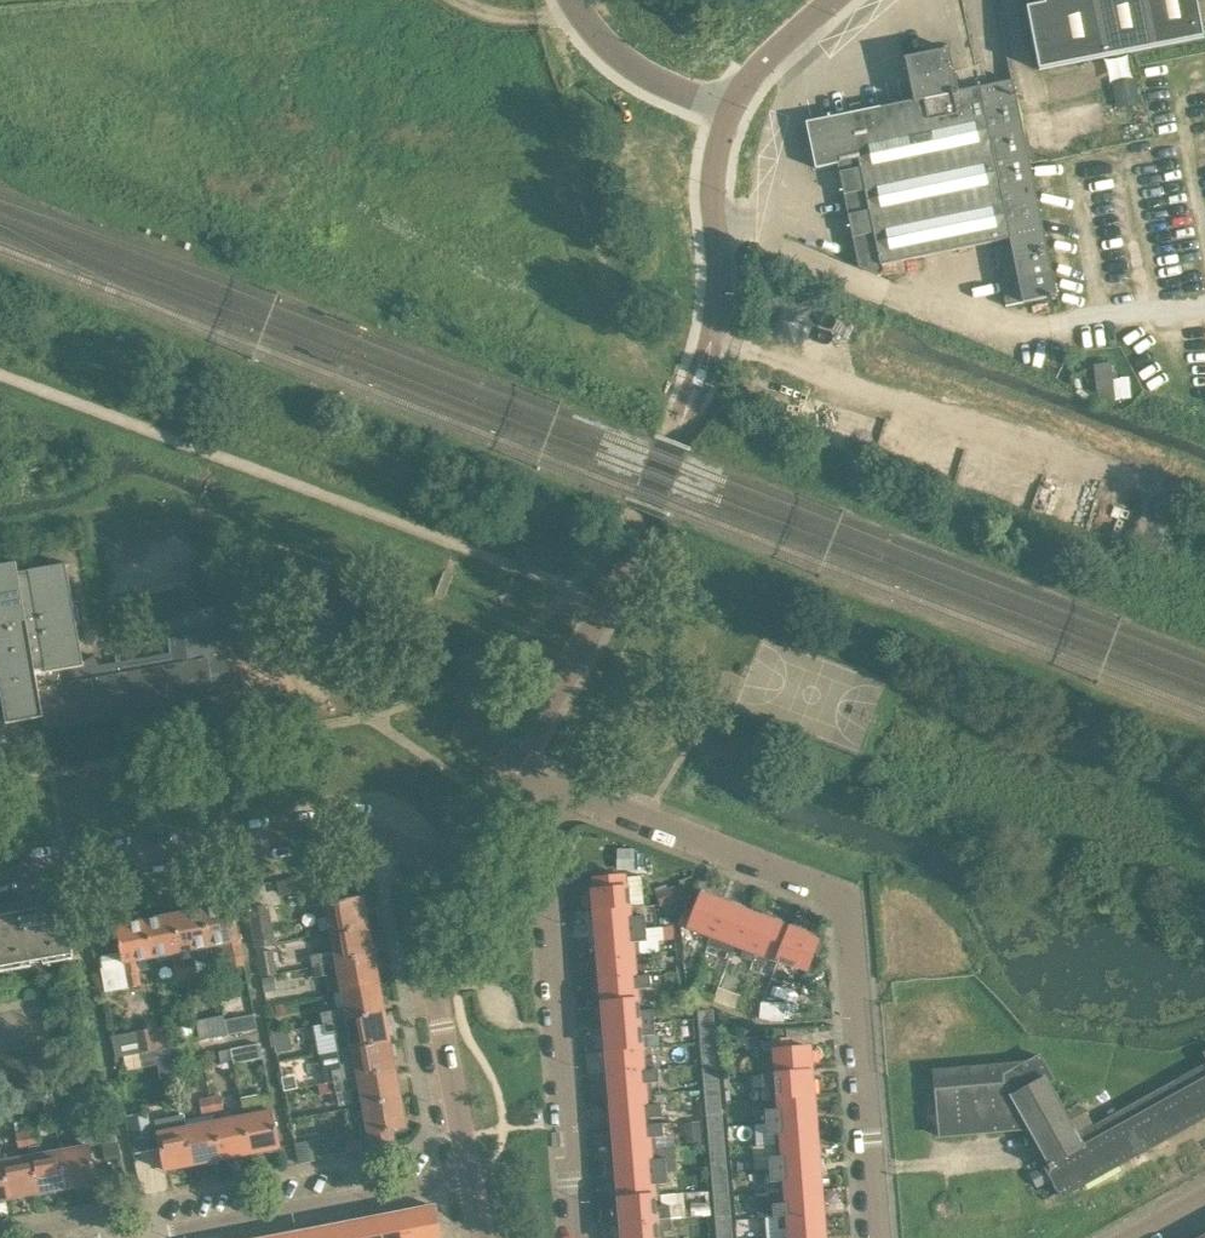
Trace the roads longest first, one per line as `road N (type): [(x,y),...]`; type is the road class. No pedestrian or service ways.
road 1 (residential): [(879,1237),(849,897),(593,799),(568,796),(549,813),(539,846),(573,1237)]
road 2 (residential): [(0,872),(322,831),(360,831),(396,848)]
road 3 (residential): [(472,1173),(430,951),(441,870),(396,848)]
road 4 (residential): [(147,1234),(472,1173)]
road 5 (residential): [(629,64),(656,83),(729,109),(750,75),(828,0)]

